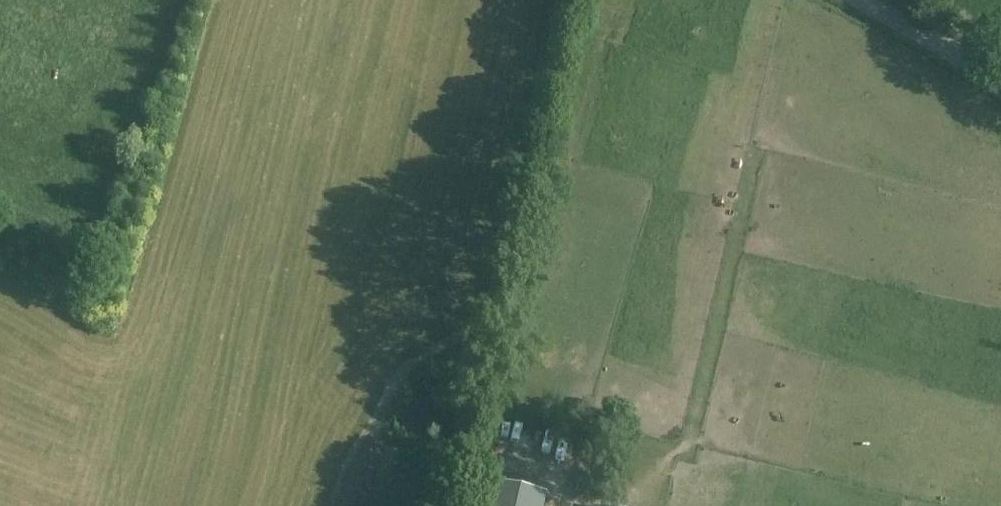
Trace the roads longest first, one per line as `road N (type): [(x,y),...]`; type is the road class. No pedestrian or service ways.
road 1 (unclassified): [(858,0),(1000,77)]

